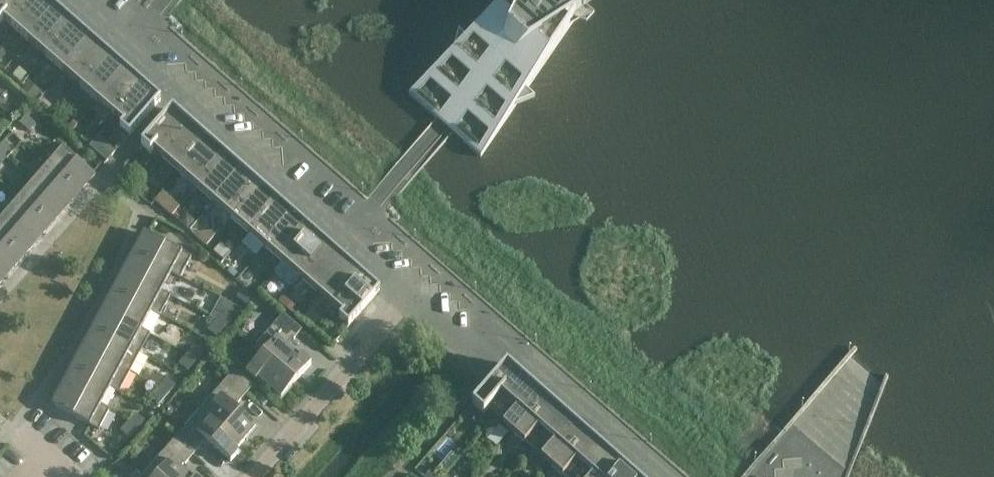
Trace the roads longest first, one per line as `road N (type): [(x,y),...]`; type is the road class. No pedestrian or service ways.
road 1 (residential): [(406,295),(77,0)]
road 2 (residential): [(668,476),(480,316),(406,295)]
road 3 (residential): [(252,476),(406,295)]

